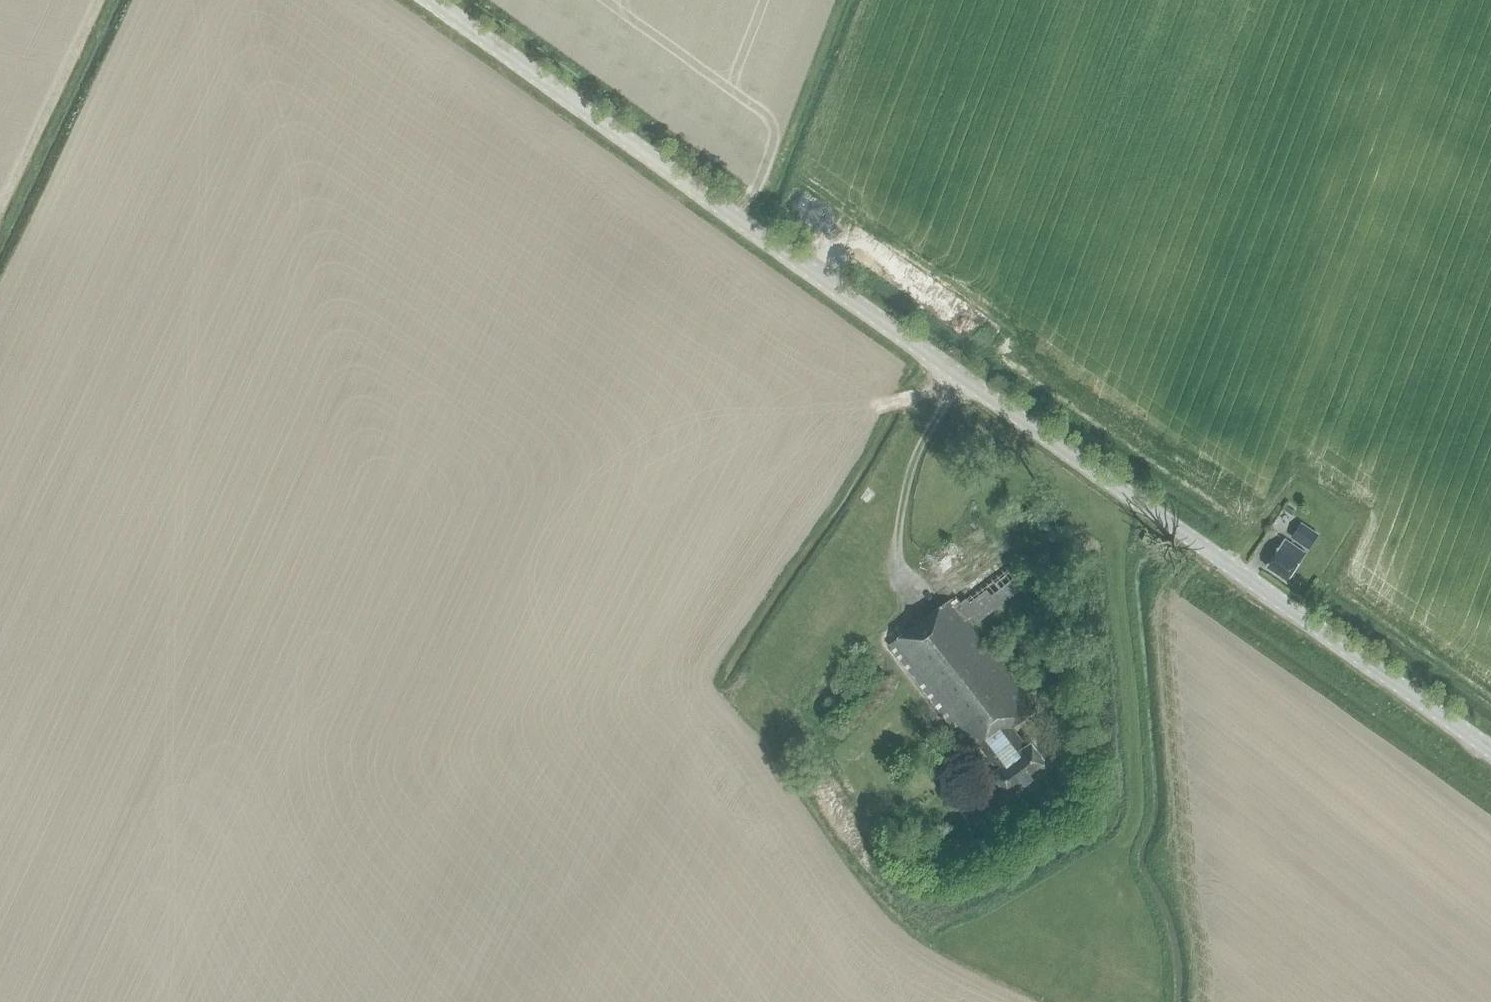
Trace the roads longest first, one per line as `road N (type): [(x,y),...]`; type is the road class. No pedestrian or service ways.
road 1 (tertiary): [(1490,755),(426,0)]

